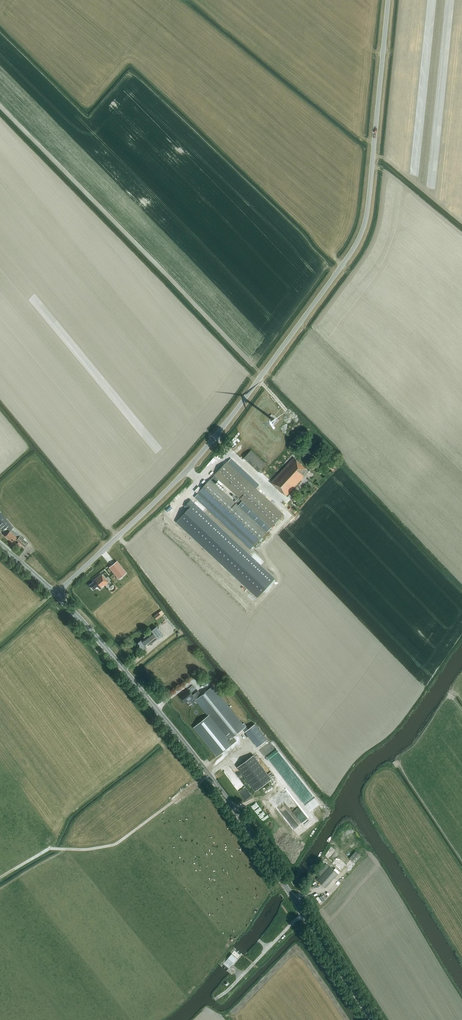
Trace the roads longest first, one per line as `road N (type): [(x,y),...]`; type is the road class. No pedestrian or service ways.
road 1 (unclassified): [(56,594),(188,470),(353,253),(371,191),(388,0)]
road 2 (tertiary): [(372,1019),(200,763),(56,594)]

